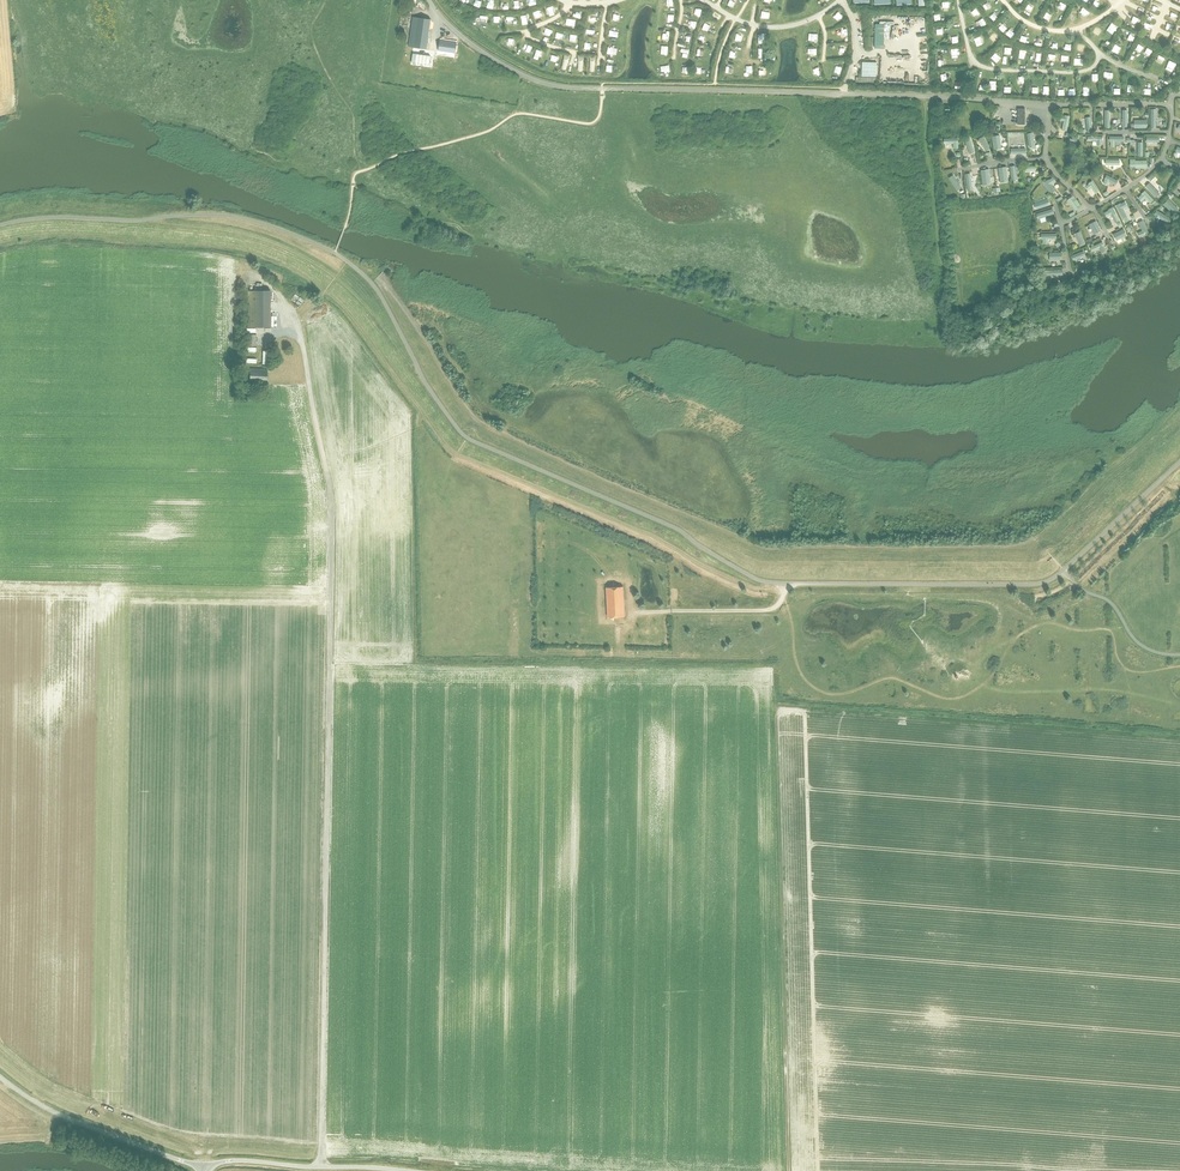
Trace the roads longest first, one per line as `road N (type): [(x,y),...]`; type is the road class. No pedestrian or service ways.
road 1 (unclassified): [(1062,223),(1154,167),(1171,133),(1169,106),(565,88),(494,59),(429,0)]
road 2 (unclassified): [(206,1169),(65,1117),(0,1078)]
road 3 (unclassified): [(399,1170),(246,1162),(206,1169)]
road 4 (track): [(960,270),(943,268),(939,255),(927,97)]

